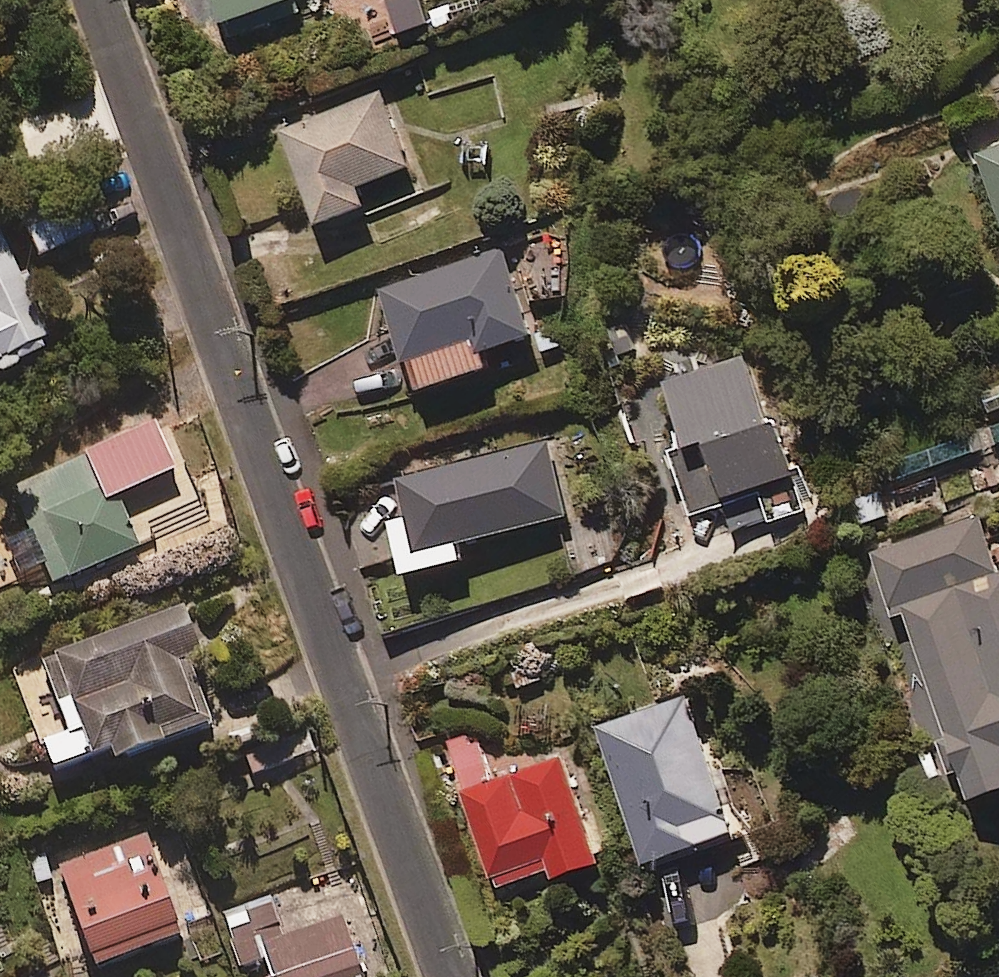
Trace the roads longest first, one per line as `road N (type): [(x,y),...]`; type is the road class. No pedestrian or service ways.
road 1 (residential): [(96,0),(448,976)]

